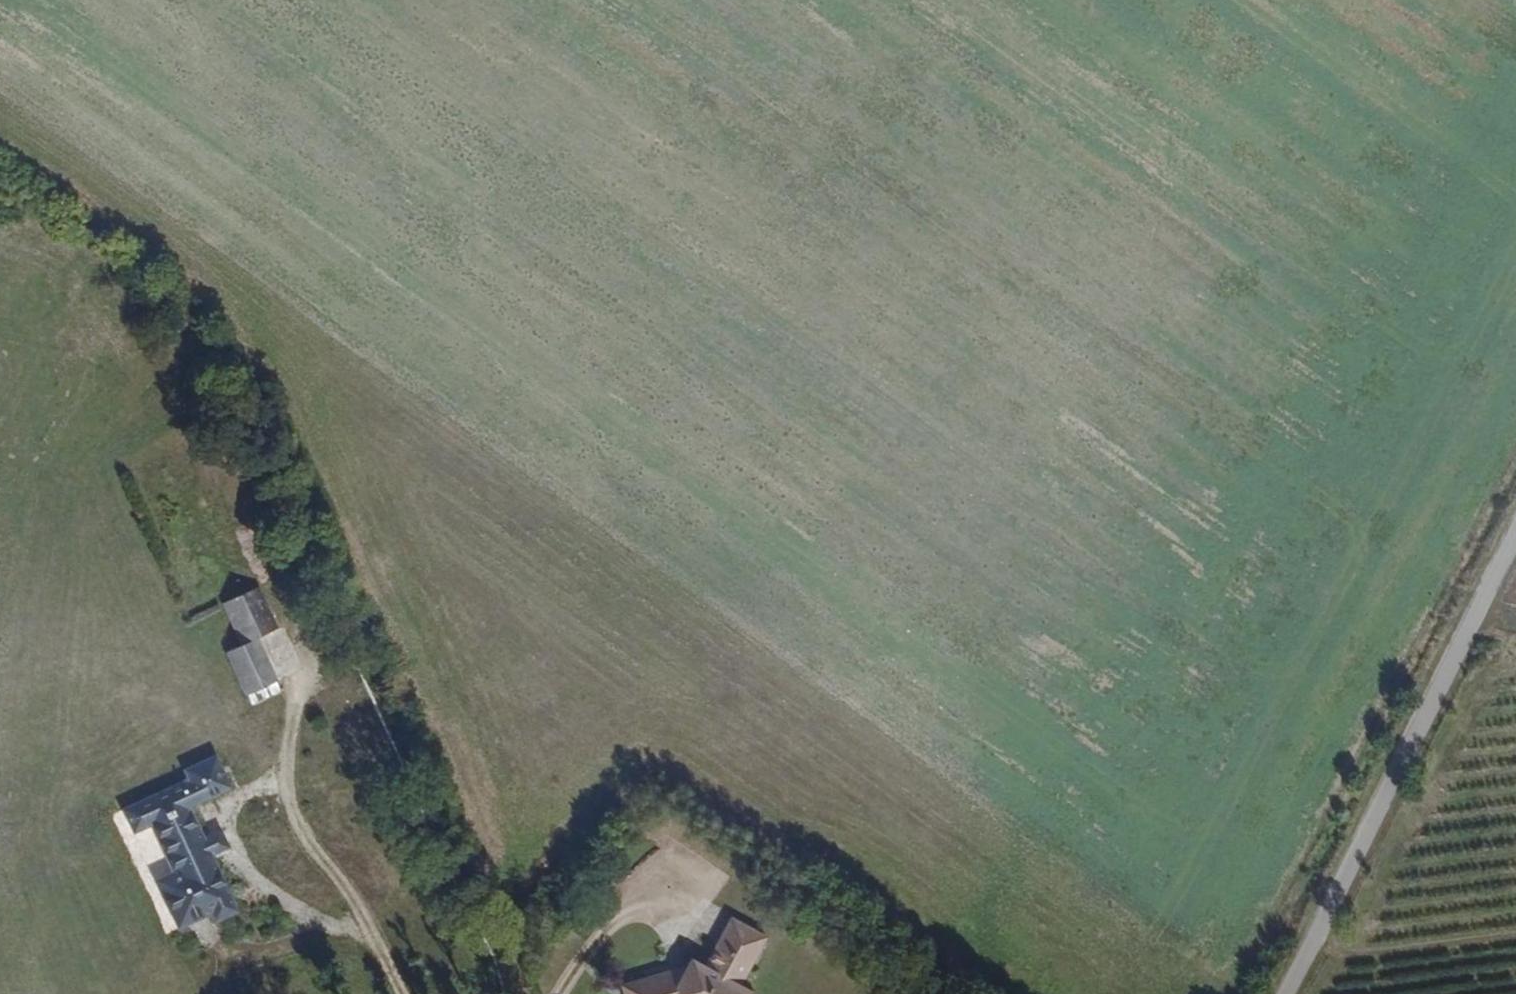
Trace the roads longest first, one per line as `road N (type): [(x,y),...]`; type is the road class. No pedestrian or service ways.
road 1 (track): [(528,993),(281,436),(138,265),(0,161)]
road 2 (unclassified): [(1515,528),(1280,993)]

